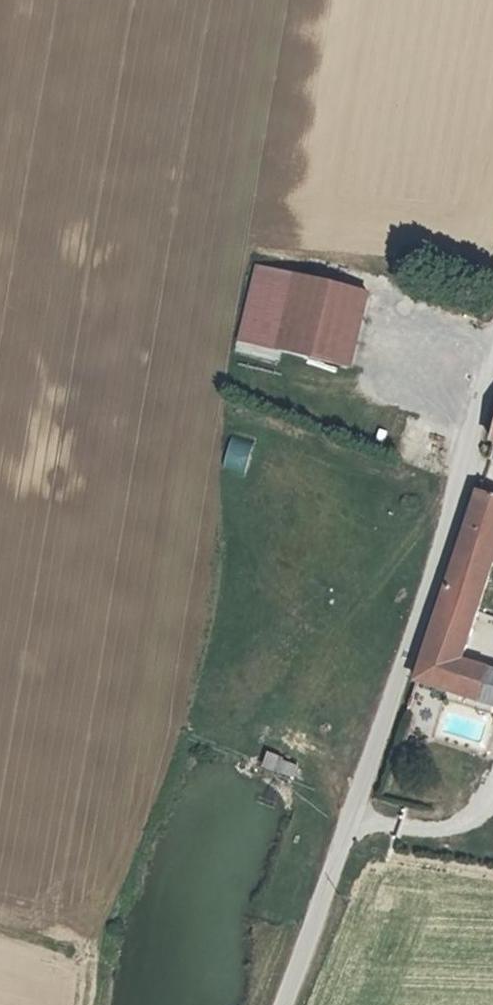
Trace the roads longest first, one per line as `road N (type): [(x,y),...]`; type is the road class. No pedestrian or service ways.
road 1 (unclassified): [(492,380),(281,1004)]

